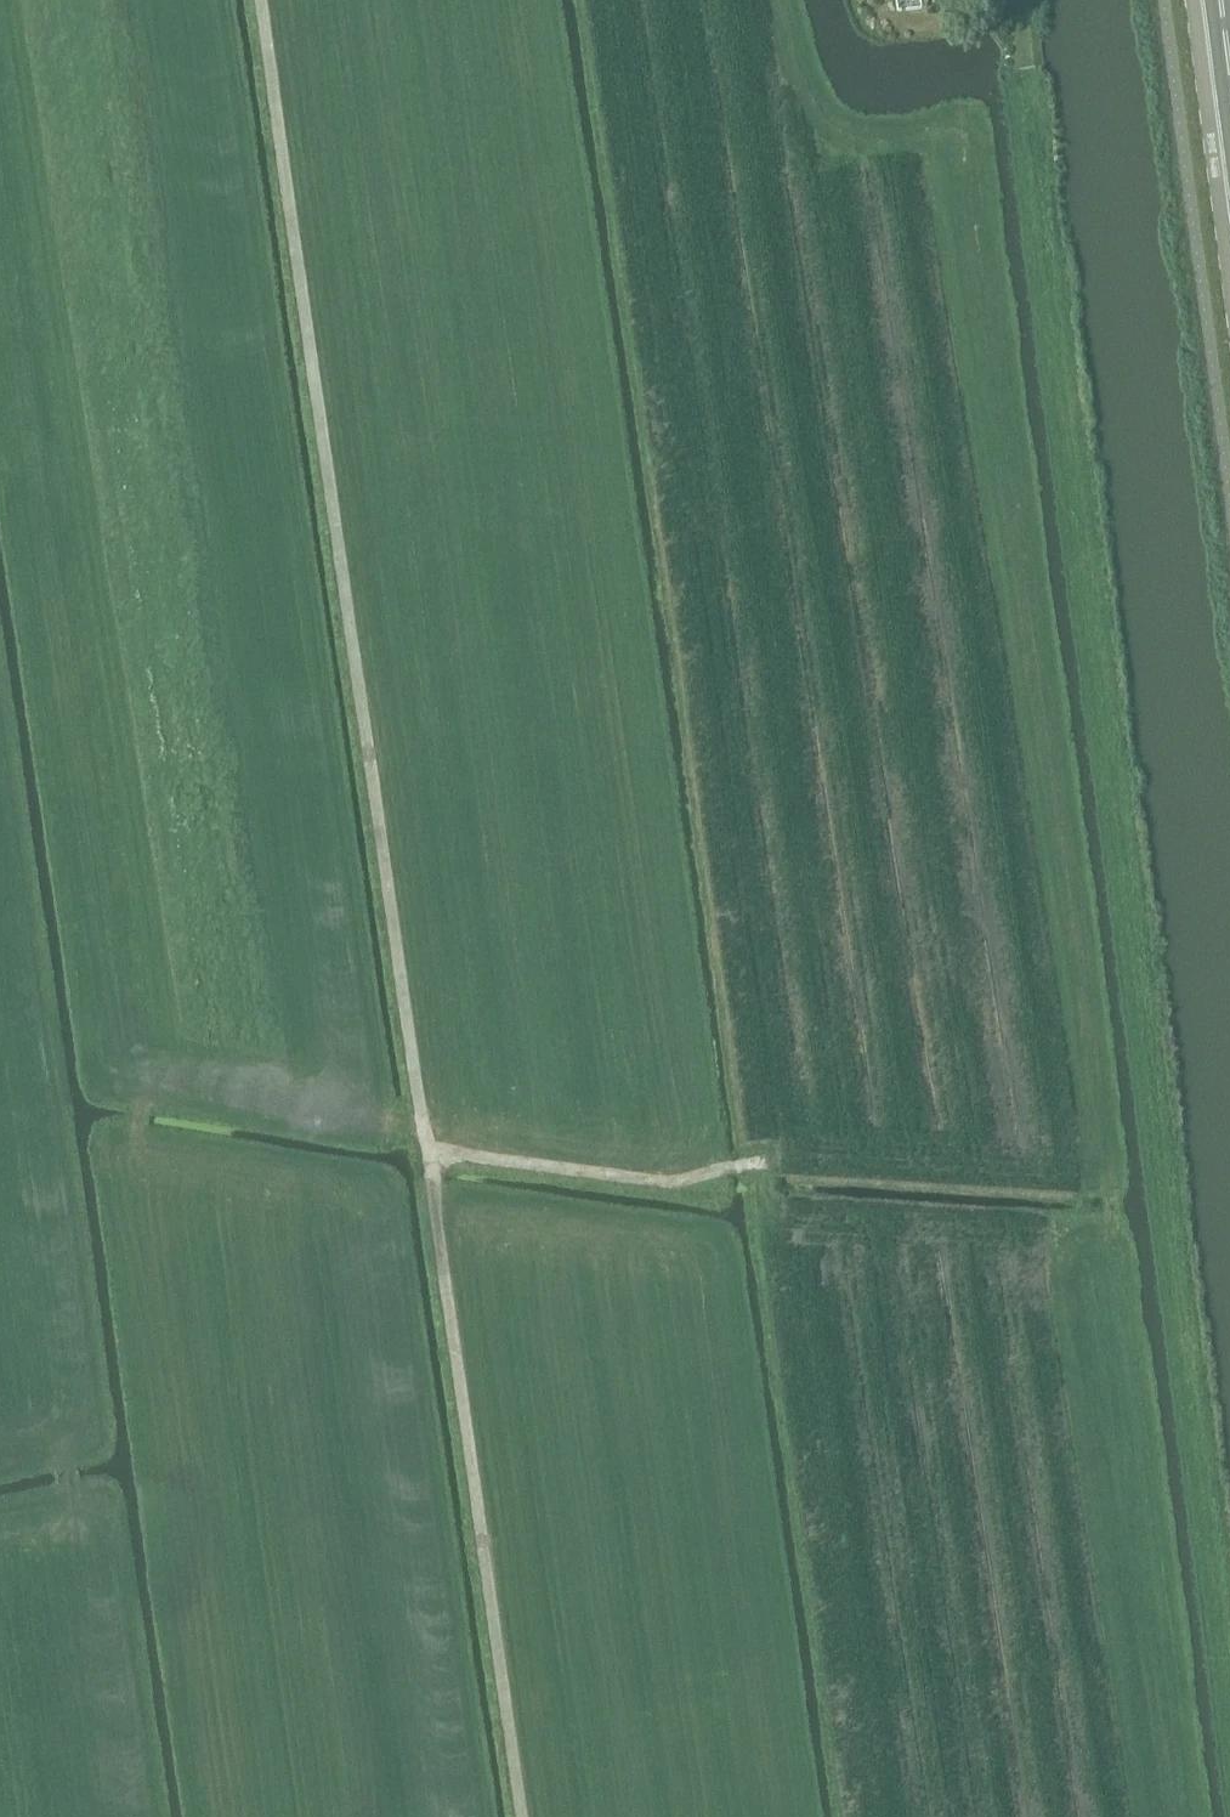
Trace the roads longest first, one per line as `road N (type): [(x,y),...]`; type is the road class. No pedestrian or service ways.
road 1 (track): [(269,0),(523,1816)]
road 2 (track): [(780,1163),(671,1184),(434,1158)]

